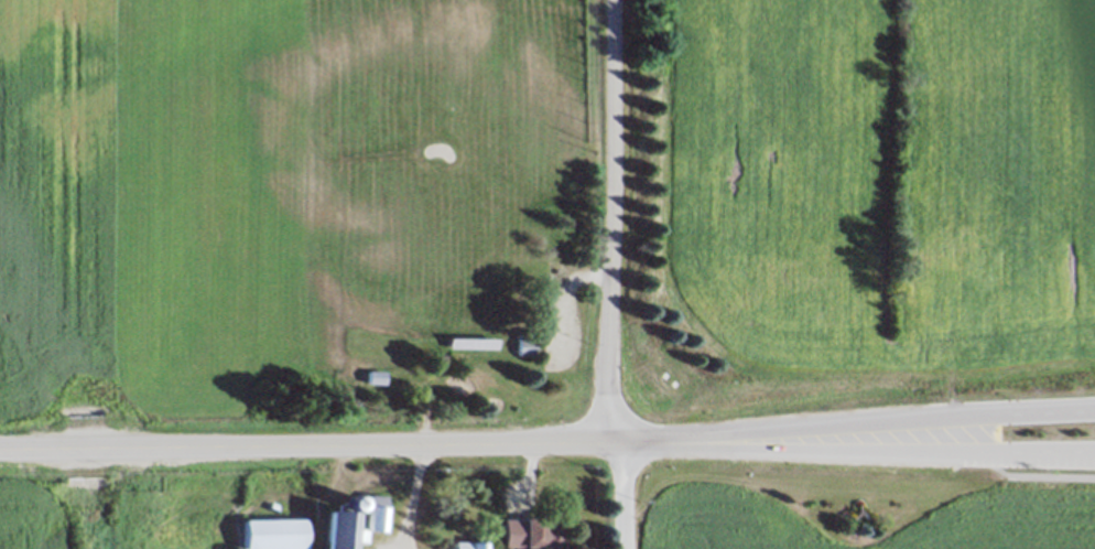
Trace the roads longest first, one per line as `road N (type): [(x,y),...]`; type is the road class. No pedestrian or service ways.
road 1 (secondary): [(459,444),(0,451)]
road 2 (residential): [(607,443),(611,0)]
road 3 (secondary): [(1094,411),(746,442)]
road 4 (secondary): [(746,442),(1094,458)]
road 5 (secondary): [(746,442),(459,444)]

